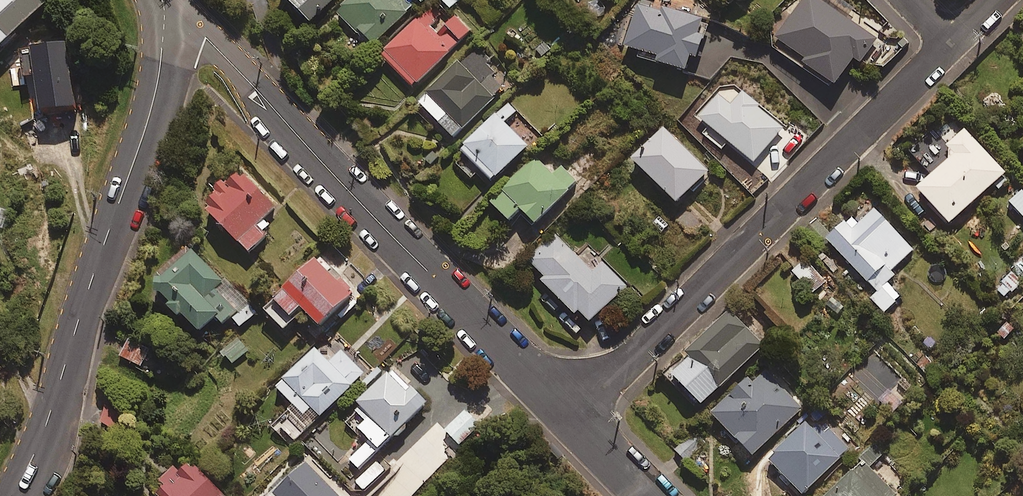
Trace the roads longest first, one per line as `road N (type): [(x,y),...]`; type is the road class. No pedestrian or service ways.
road 1 (unclassified): [(582,419),(206,37),(164,7)]
road 2 (residential): [(954,39),(582,419)]
road 3 (tertiary): [(164,7),(150,113),(52,407),(12,495)]

